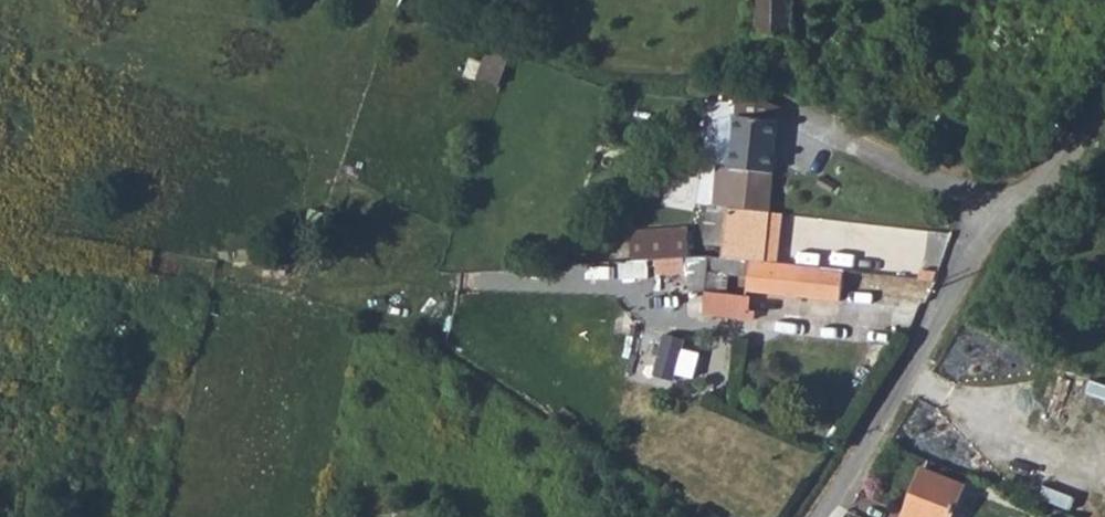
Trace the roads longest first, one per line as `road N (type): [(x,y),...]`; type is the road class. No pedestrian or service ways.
road 1 (residential): [(821,516),(999,213),(1104,101)]

